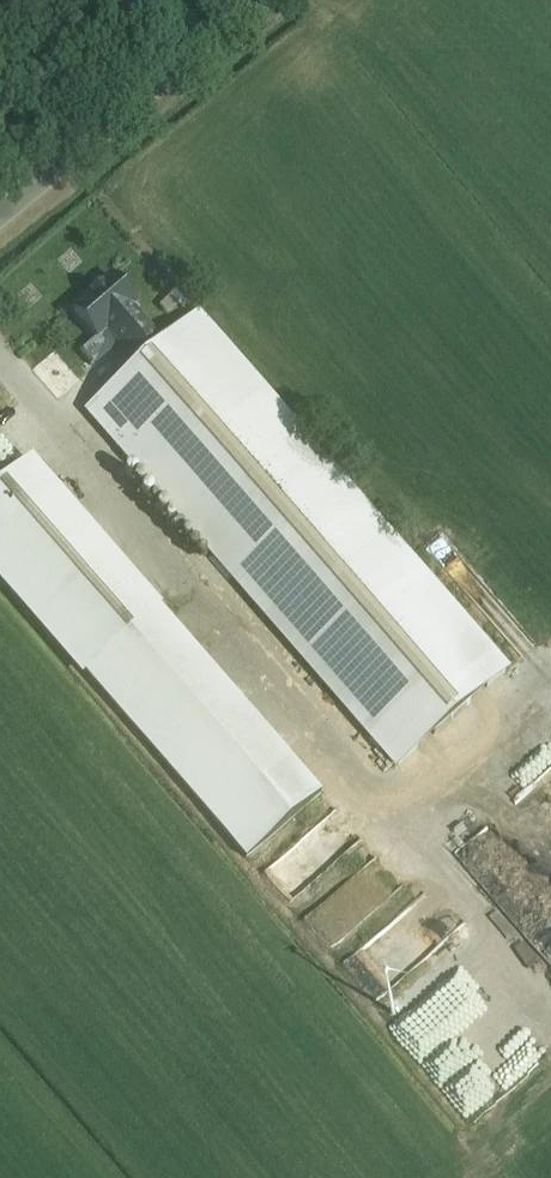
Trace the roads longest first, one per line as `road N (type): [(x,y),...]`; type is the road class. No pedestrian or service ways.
road 1 (unclassified): [(0,215),(258,0)]

